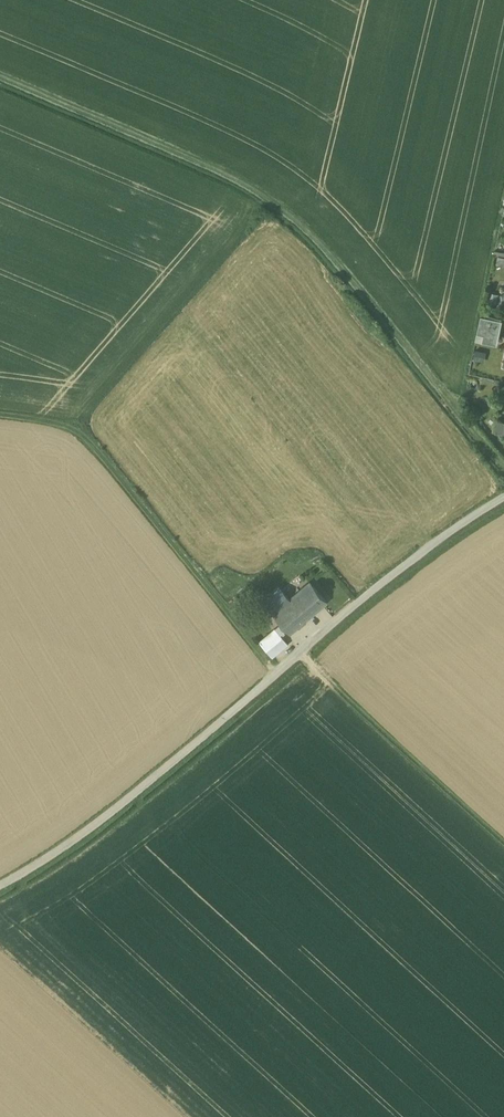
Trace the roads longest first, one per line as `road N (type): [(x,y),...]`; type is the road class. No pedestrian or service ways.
road 1 (unclassified): [(0,889),(48,863),(405,564),(503,499)]
road 2 (track): [(273,677),(112,387),(0,380)]
road 3 (track): [(375,274),(503,463)]

